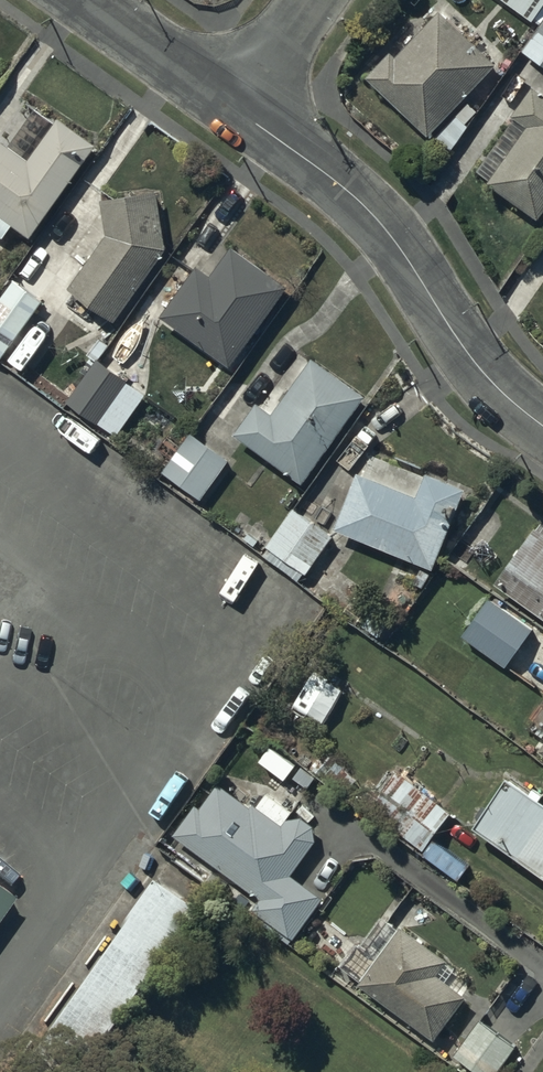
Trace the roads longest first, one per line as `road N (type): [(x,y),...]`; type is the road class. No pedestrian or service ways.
road 1 (residential): [(542,428),(492,385),(362,203),(237,109)]
road 2 (residential): [(237,109),(86,0)]
road 3 (residential): [(237,109),(315,0)]

